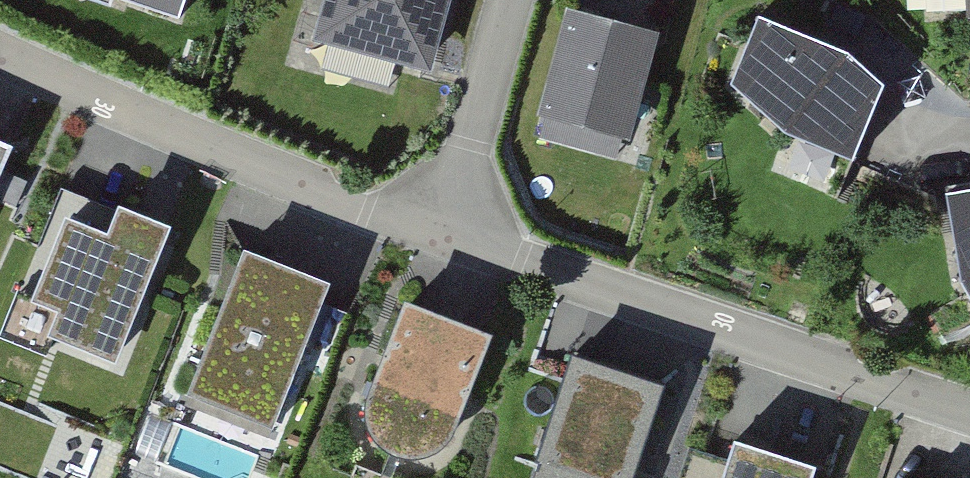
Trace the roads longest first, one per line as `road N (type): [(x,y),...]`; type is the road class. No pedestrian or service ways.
road 1 (residential): [(969,412),(449,237)]
road 2 (residential): [(449,237),(113,106),(0,52)]
road 3 (residential): [(449,237),(510,0)]

